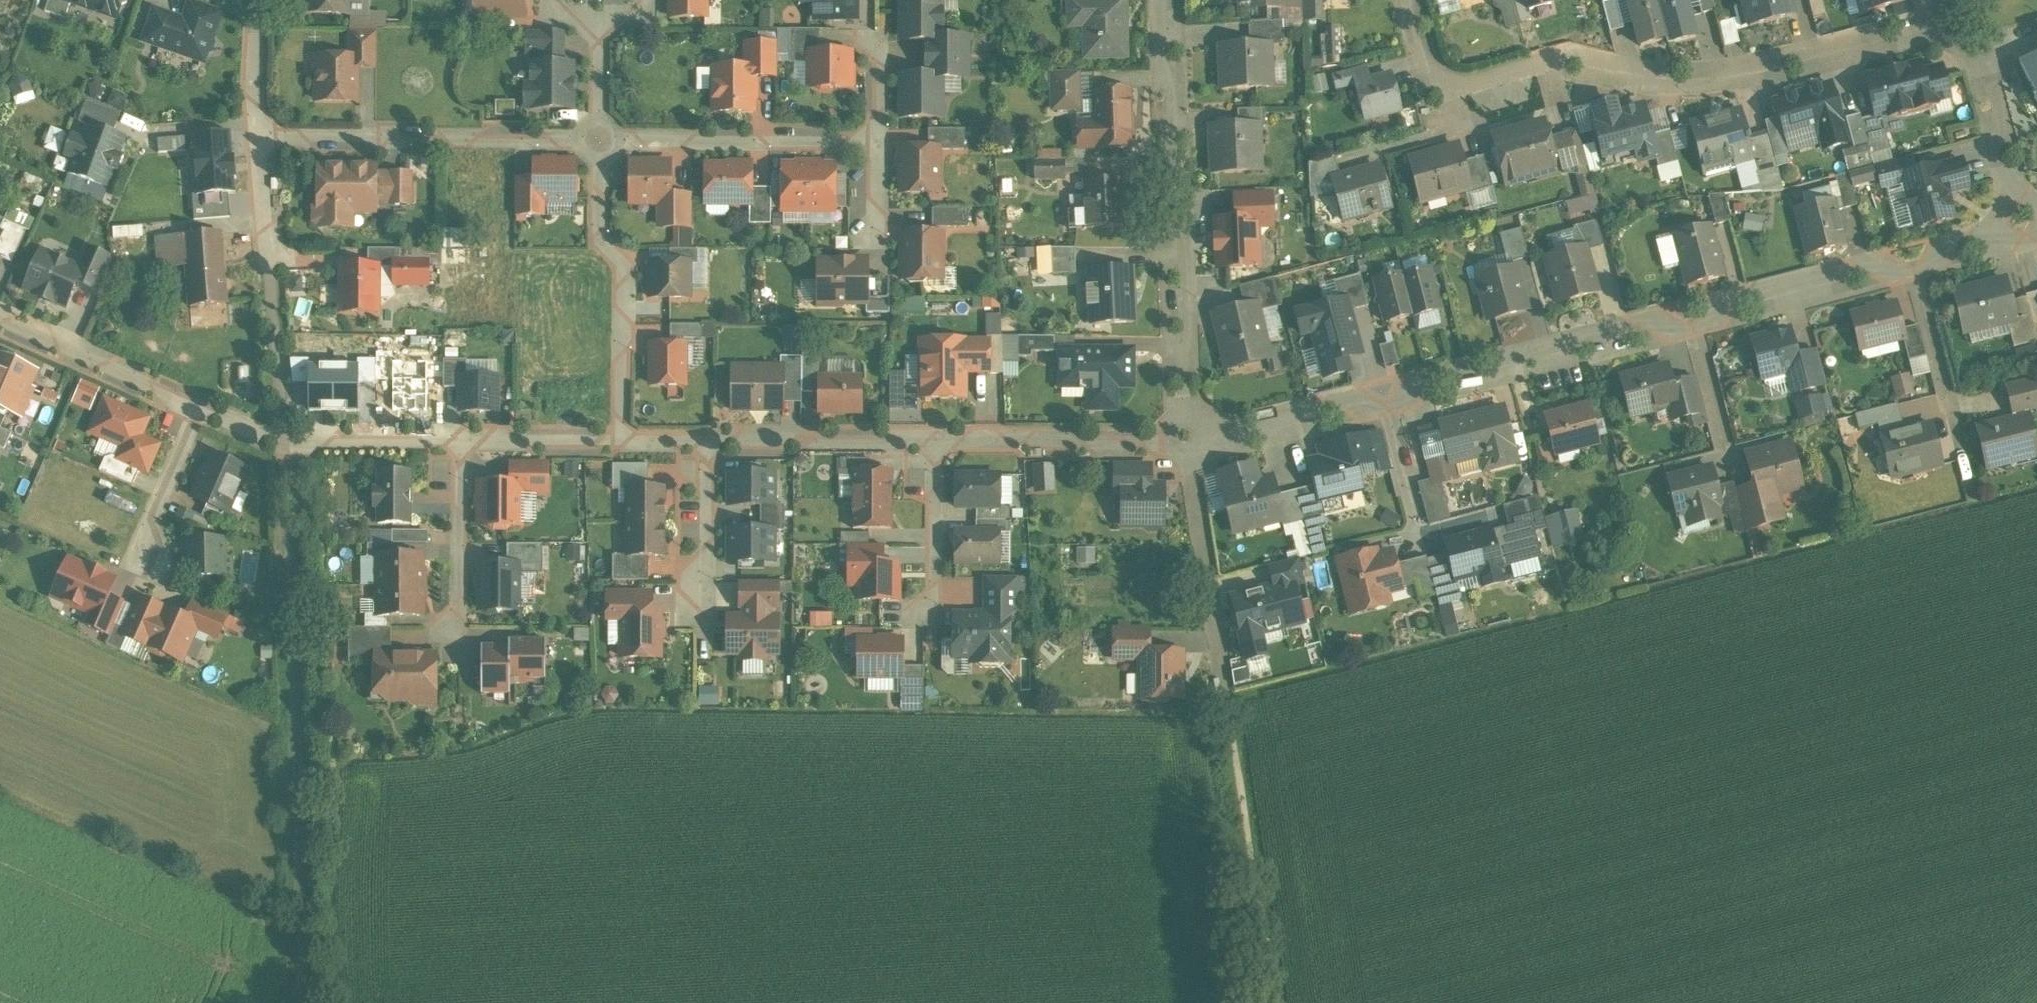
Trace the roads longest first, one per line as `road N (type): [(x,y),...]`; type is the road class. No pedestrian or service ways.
road 1 (residential): [(1970,22),(1752,74),(1656,78),(1578,70),(1450,105),(1417,0)]
road 2 (unclassified): [(287,440),(301,1002)]
road 3 (residential): [(1174,0),(1191,447)]
road 4 (residential): [(265,141),(603,141)]
road 5 (residential): [(1697,317),(1390,396)]
road 6 (residential): [(628,445),(630,271),(604,243),(603,141)]
road 7 (residential): [(603,141),(883,142)]
road 8 (residential): [(1191,447),(941,446)]
road 9 (residential): [(941,446),(702,445)]
road 10 (residential): [(1916,263),(1697,317)]
road 11 (residential): [(207,404),(0,315)]
road 12 (residential): [(2030,231),(1970,22)]
road 13 (residential): [(1191,447),(1223,653)]
road 14 (residential): [(1390,396),(1191,447)]
road 15 (residential): [(265,141),(281,345)]
road 16 (residential): [(464,444),(464,633)]
road 17 (residential): [(464,444),(287,440)]
road 18 (residential): [(941,446),(940,617)]
road 19 (residential): [(702,445),(702,615)]
road 20 (residential): [(628,445),(464,444)]
road 21 (residential): [(207,404),(144,546)]
road 22 (residential): [(1916,263),(1953,401)]
road 23 (residential): [(264,0),(265,141)]
road 24 (residential): [(1697,317),(1727,437)]

